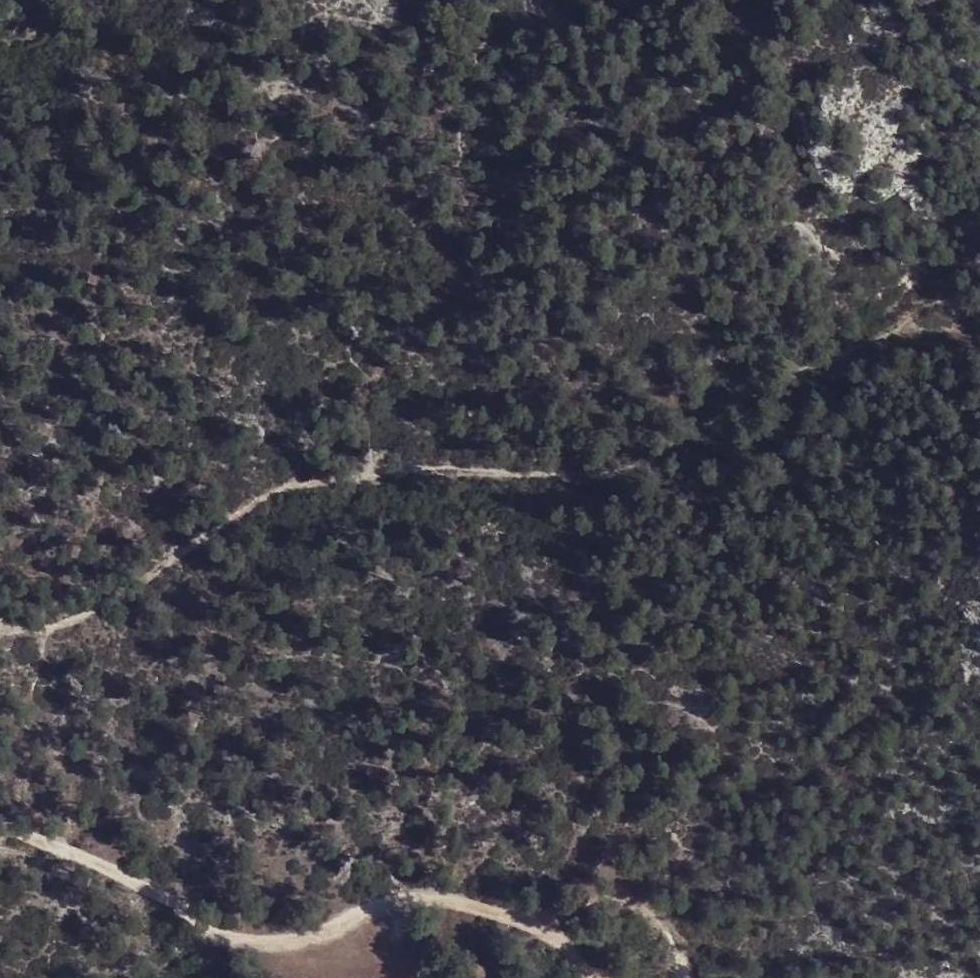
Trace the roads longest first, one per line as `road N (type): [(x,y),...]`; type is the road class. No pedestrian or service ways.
road 1 (track): [(0,823),(98,865),(241,946),(291,946),(356,915),(439,896),(539,935),(596,977)]

